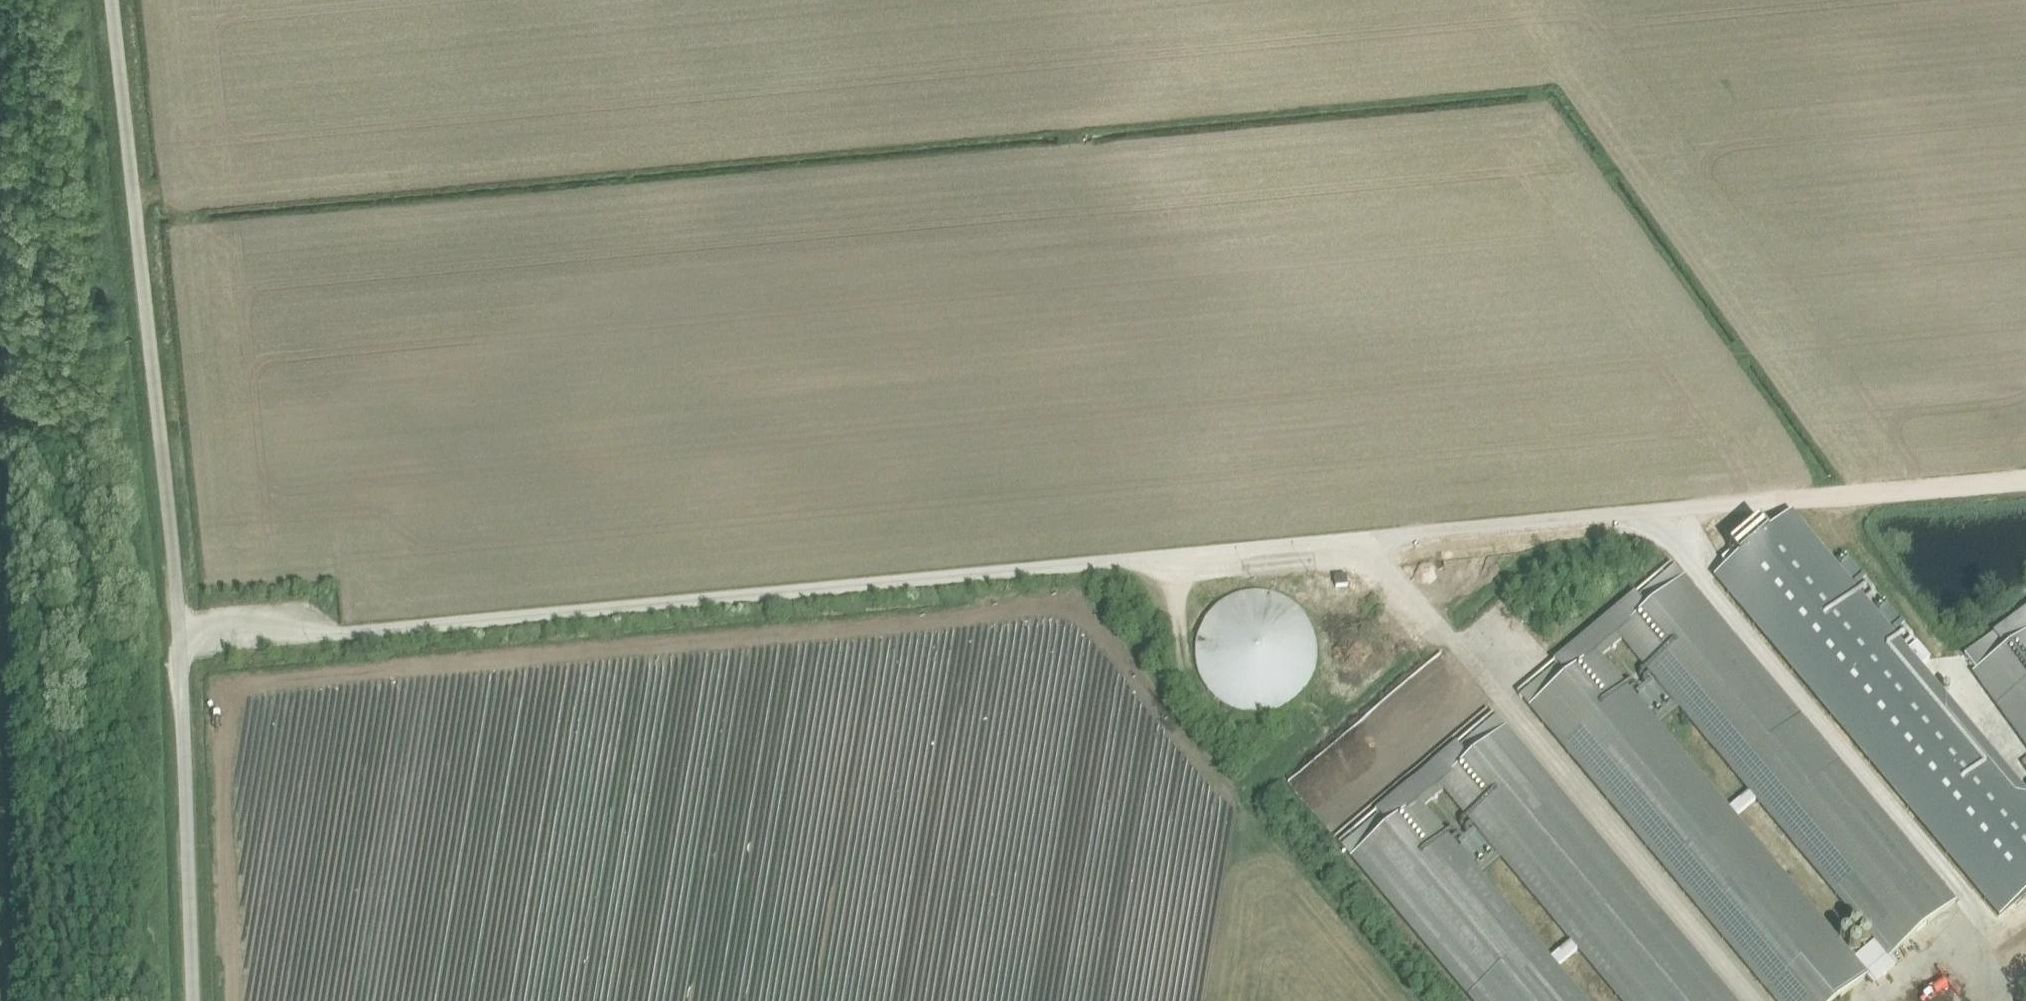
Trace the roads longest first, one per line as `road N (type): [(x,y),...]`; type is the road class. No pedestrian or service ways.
road 1 (unclassified): [(193,1000),(172,539),(113,0)]

